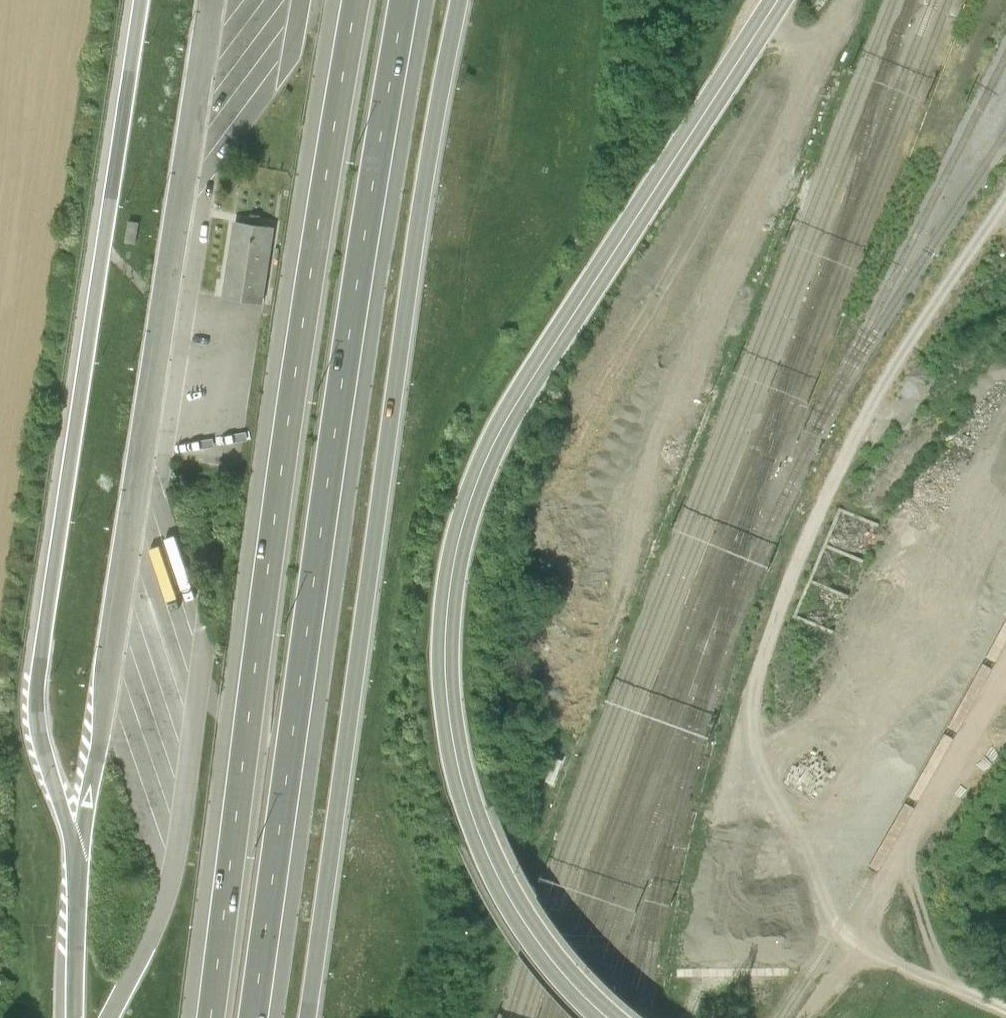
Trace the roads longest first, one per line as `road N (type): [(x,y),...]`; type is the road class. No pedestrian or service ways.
road 1 (secondary): [(777,0),(502,425),(451,574),(446,663),(478,818),(500,871),(556,958),(618,1017)]
road 2 (motorway): [(141,0),(34,672),(34,711),(79,870),(72,1017)]
road 3 (motorway): [(253,1017),(405,0)]
road 4 (motorway): [(307,1017),(426,172),(458,0)]
road 5 (track): [(1005,1001),(760,893),(730,806),(762,657),(814,515),(862,417),(1005,206)]
road 6 (motorway): [(357,0),(294,382),(213,1017)]

